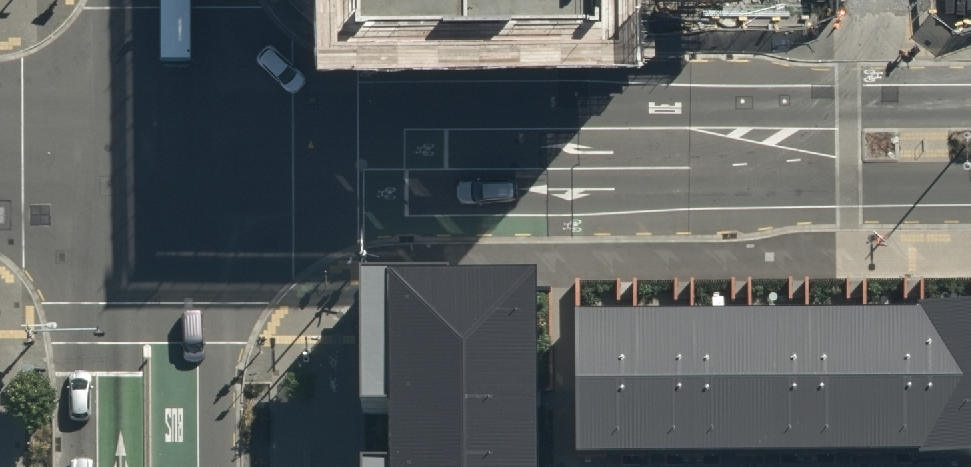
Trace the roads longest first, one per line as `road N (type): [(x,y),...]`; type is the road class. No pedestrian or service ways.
road 1 (tertiary): [(148,149),(695,146)]
road 2 (secondary): [(148,149),(193,320),(197,466)]
road 3 (secondary): [(98,466),(105,321),(148,149)]
road 4 (tertiary): [(695,146),(862,105),(970,104)]
road 5 (tertiary): [(970,182),(862,183),(695,146)]
road 6 (secondary): [(147,0),(148,149)]
road 7 (tertiary): [(0,150),(148,149)]

